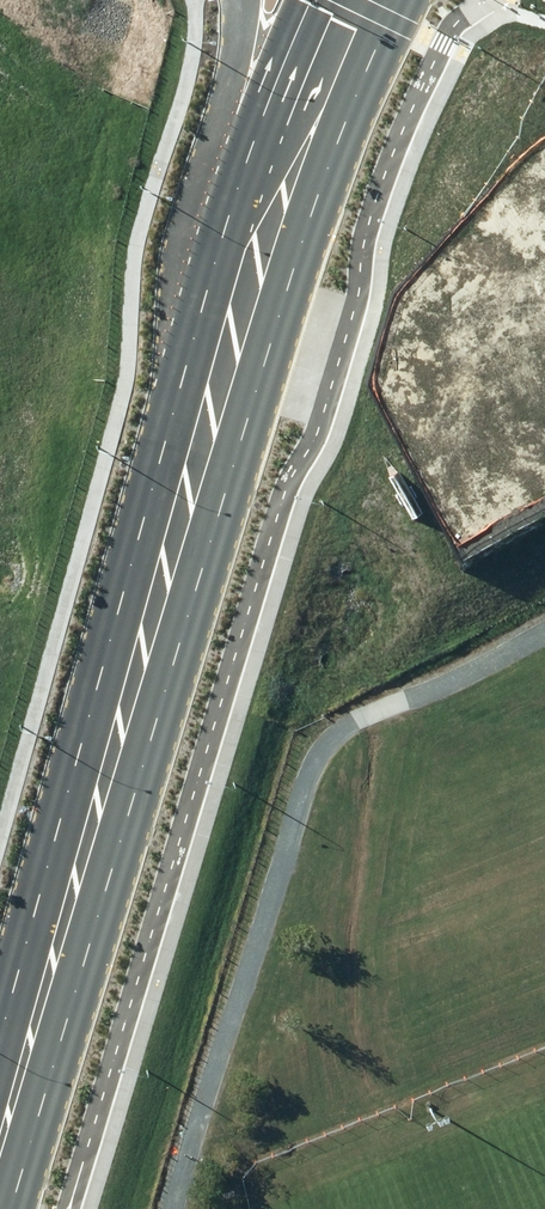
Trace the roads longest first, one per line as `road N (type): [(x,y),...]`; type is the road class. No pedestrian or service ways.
road 1 (secondary): [(395,0),(283,300),(11,1208)]
road 2 (secondary): [(0,1021),(186,368)]
road 3 (secondary): [(186,368),(324,0)]
road 4 (secondary): [(186,368),(186,250),(241,51),(241,0)]

